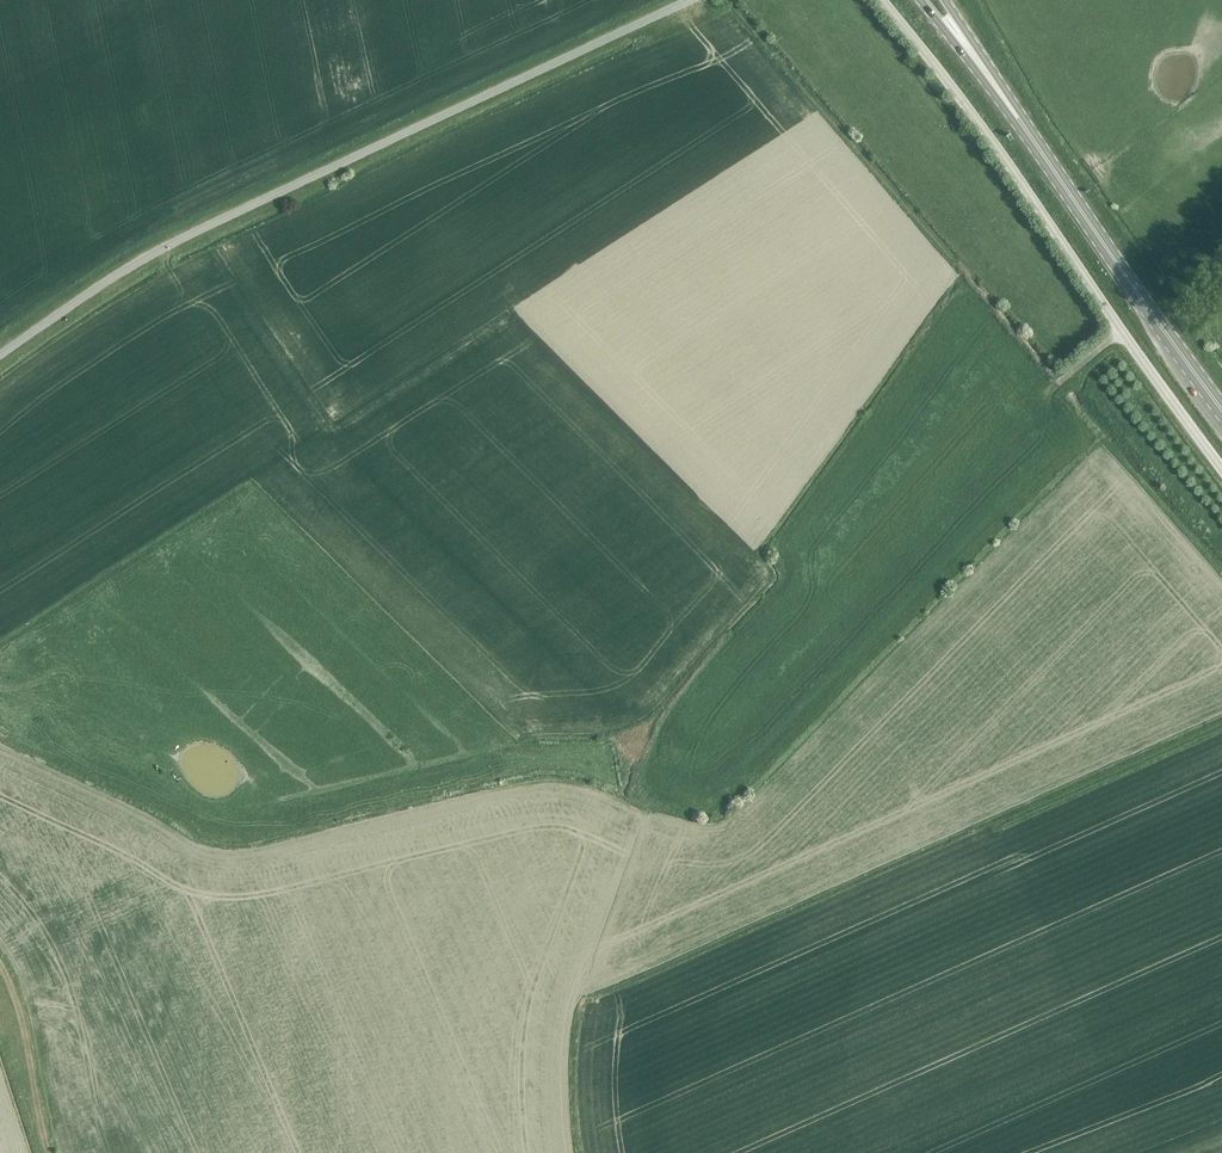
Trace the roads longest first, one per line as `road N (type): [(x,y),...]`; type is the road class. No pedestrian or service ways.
road 1 (unclassified): [(691,0),(200,228),(0,355)]
road 2 (unclassified): [(1221,472),(952,88),(880,0)]
road 3 (primary): [(1221,411),(1018,118)]
road 4 (track): [(50,1152),(0,964)]
road 5 (primary): [(919,0),(1018,118)]
road 6 (primary): [(1018,118),(945,0)]

